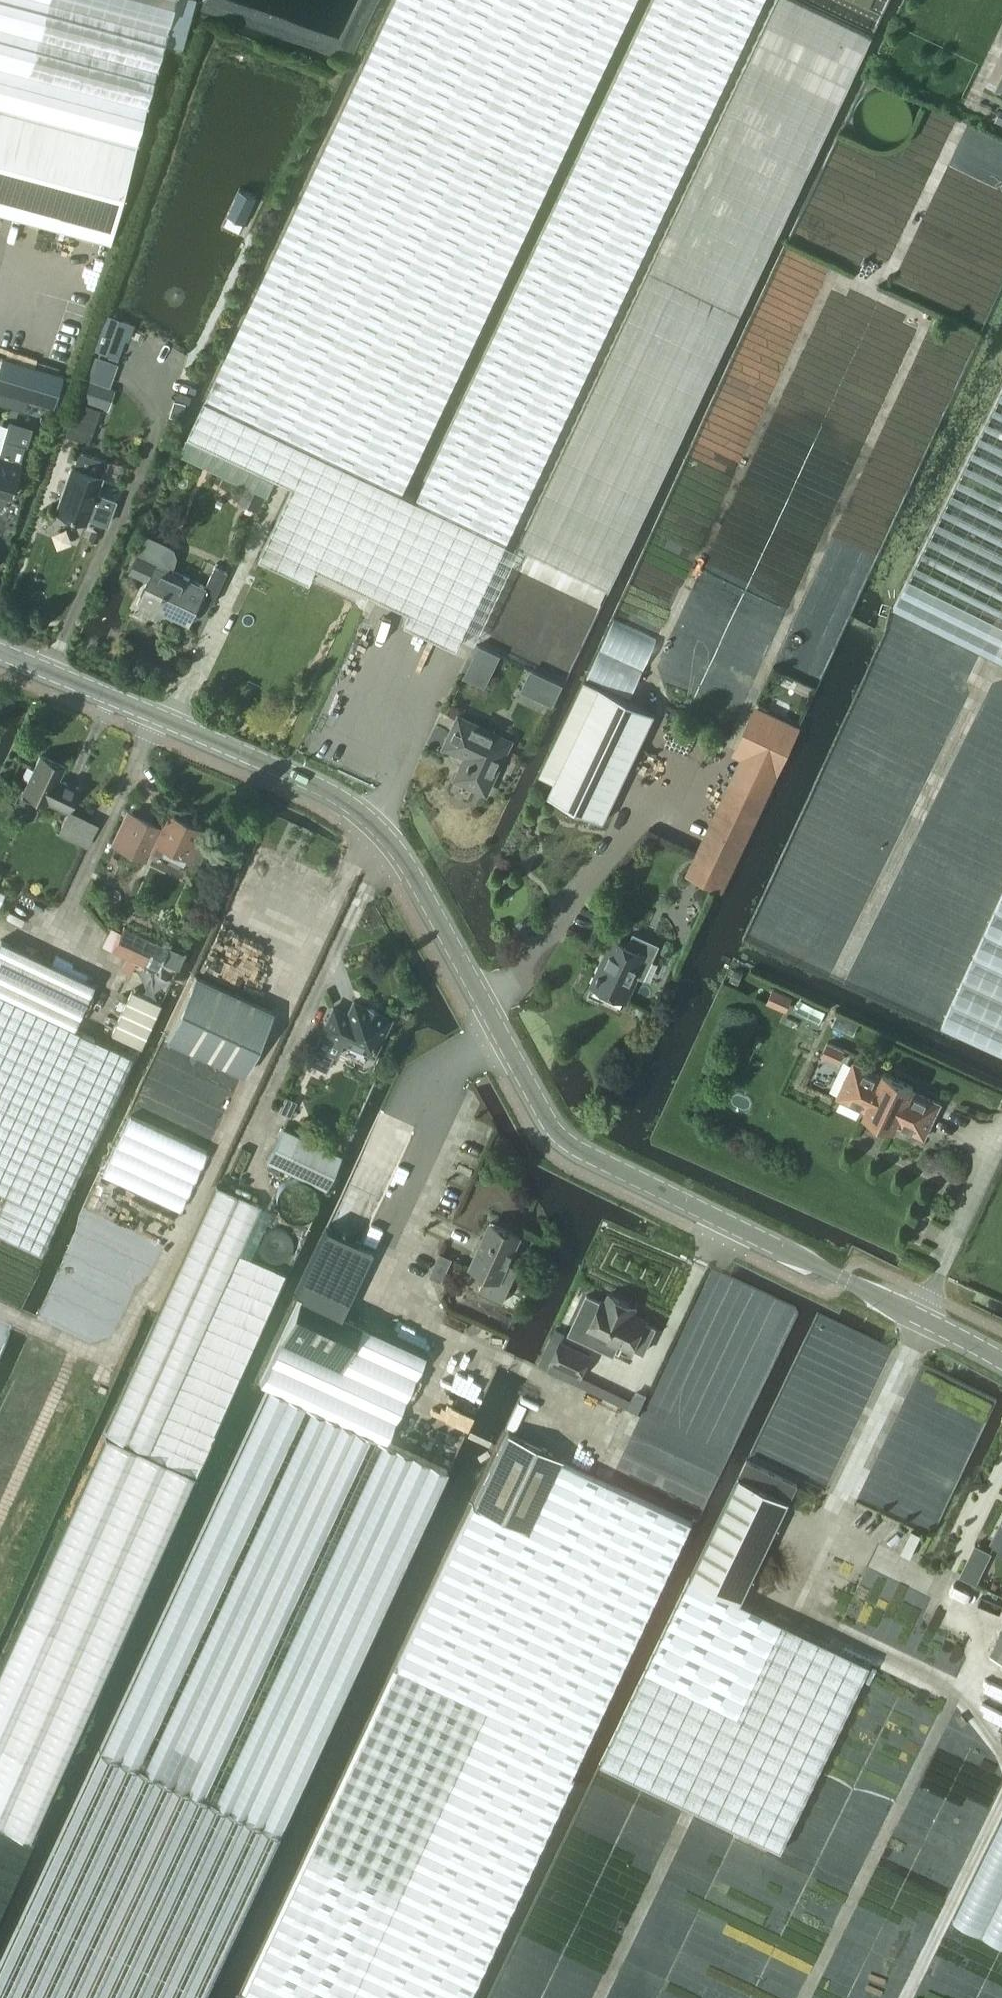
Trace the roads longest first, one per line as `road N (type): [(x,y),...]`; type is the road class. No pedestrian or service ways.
road 1 (tertiary): [(1001,1362),(605,1166),(557,1131),(406,861),(374,820),(303,776),(0,654)]

